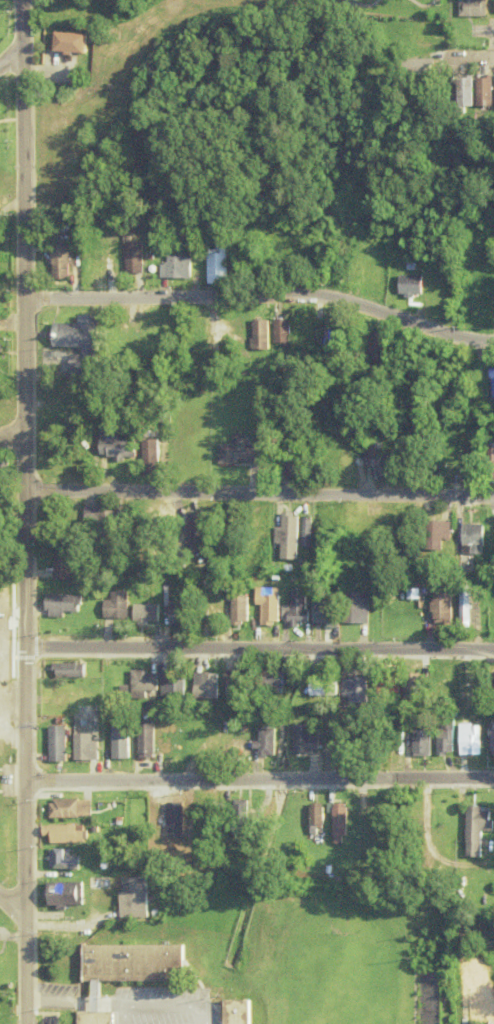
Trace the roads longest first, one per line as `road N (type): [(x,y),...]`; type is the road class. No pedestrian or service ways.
road 1 (tertiary): [(26,435),(28,1023)]
road 2 (residential): [(27,301),(322,296),(493,343)]
road 3 (residential): [(26,490),(493,497)]
road 4 (residential): [(26,781),(493,777)]
road 5 (residential): [(27,647),(493,650)]
road 6 (tertiary): [(22,0),(26,435)]

